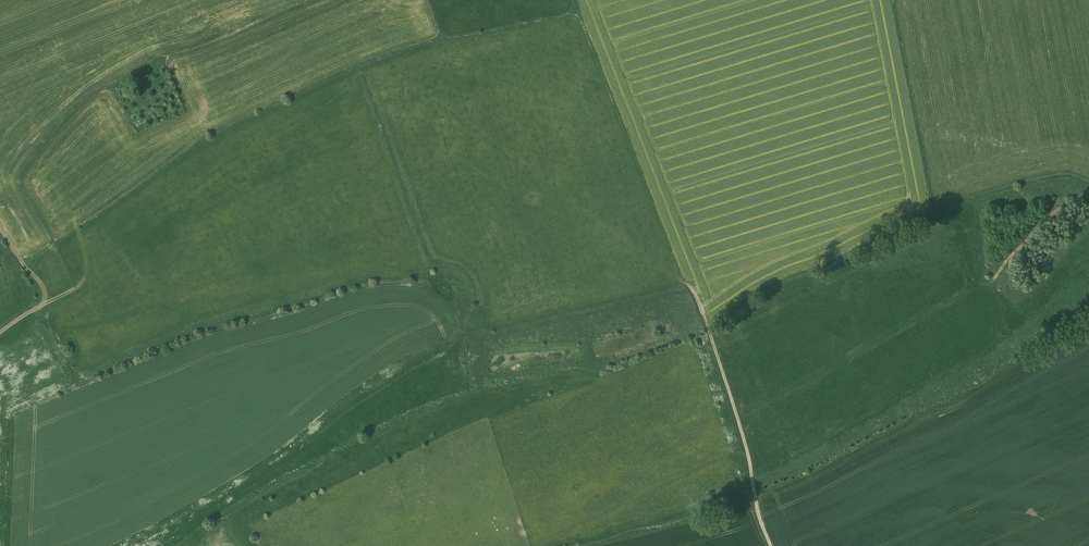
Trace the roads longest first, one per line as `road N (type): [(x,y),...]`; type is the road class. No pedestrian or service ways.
road 1 (track): [(771,545),(692,287)]

